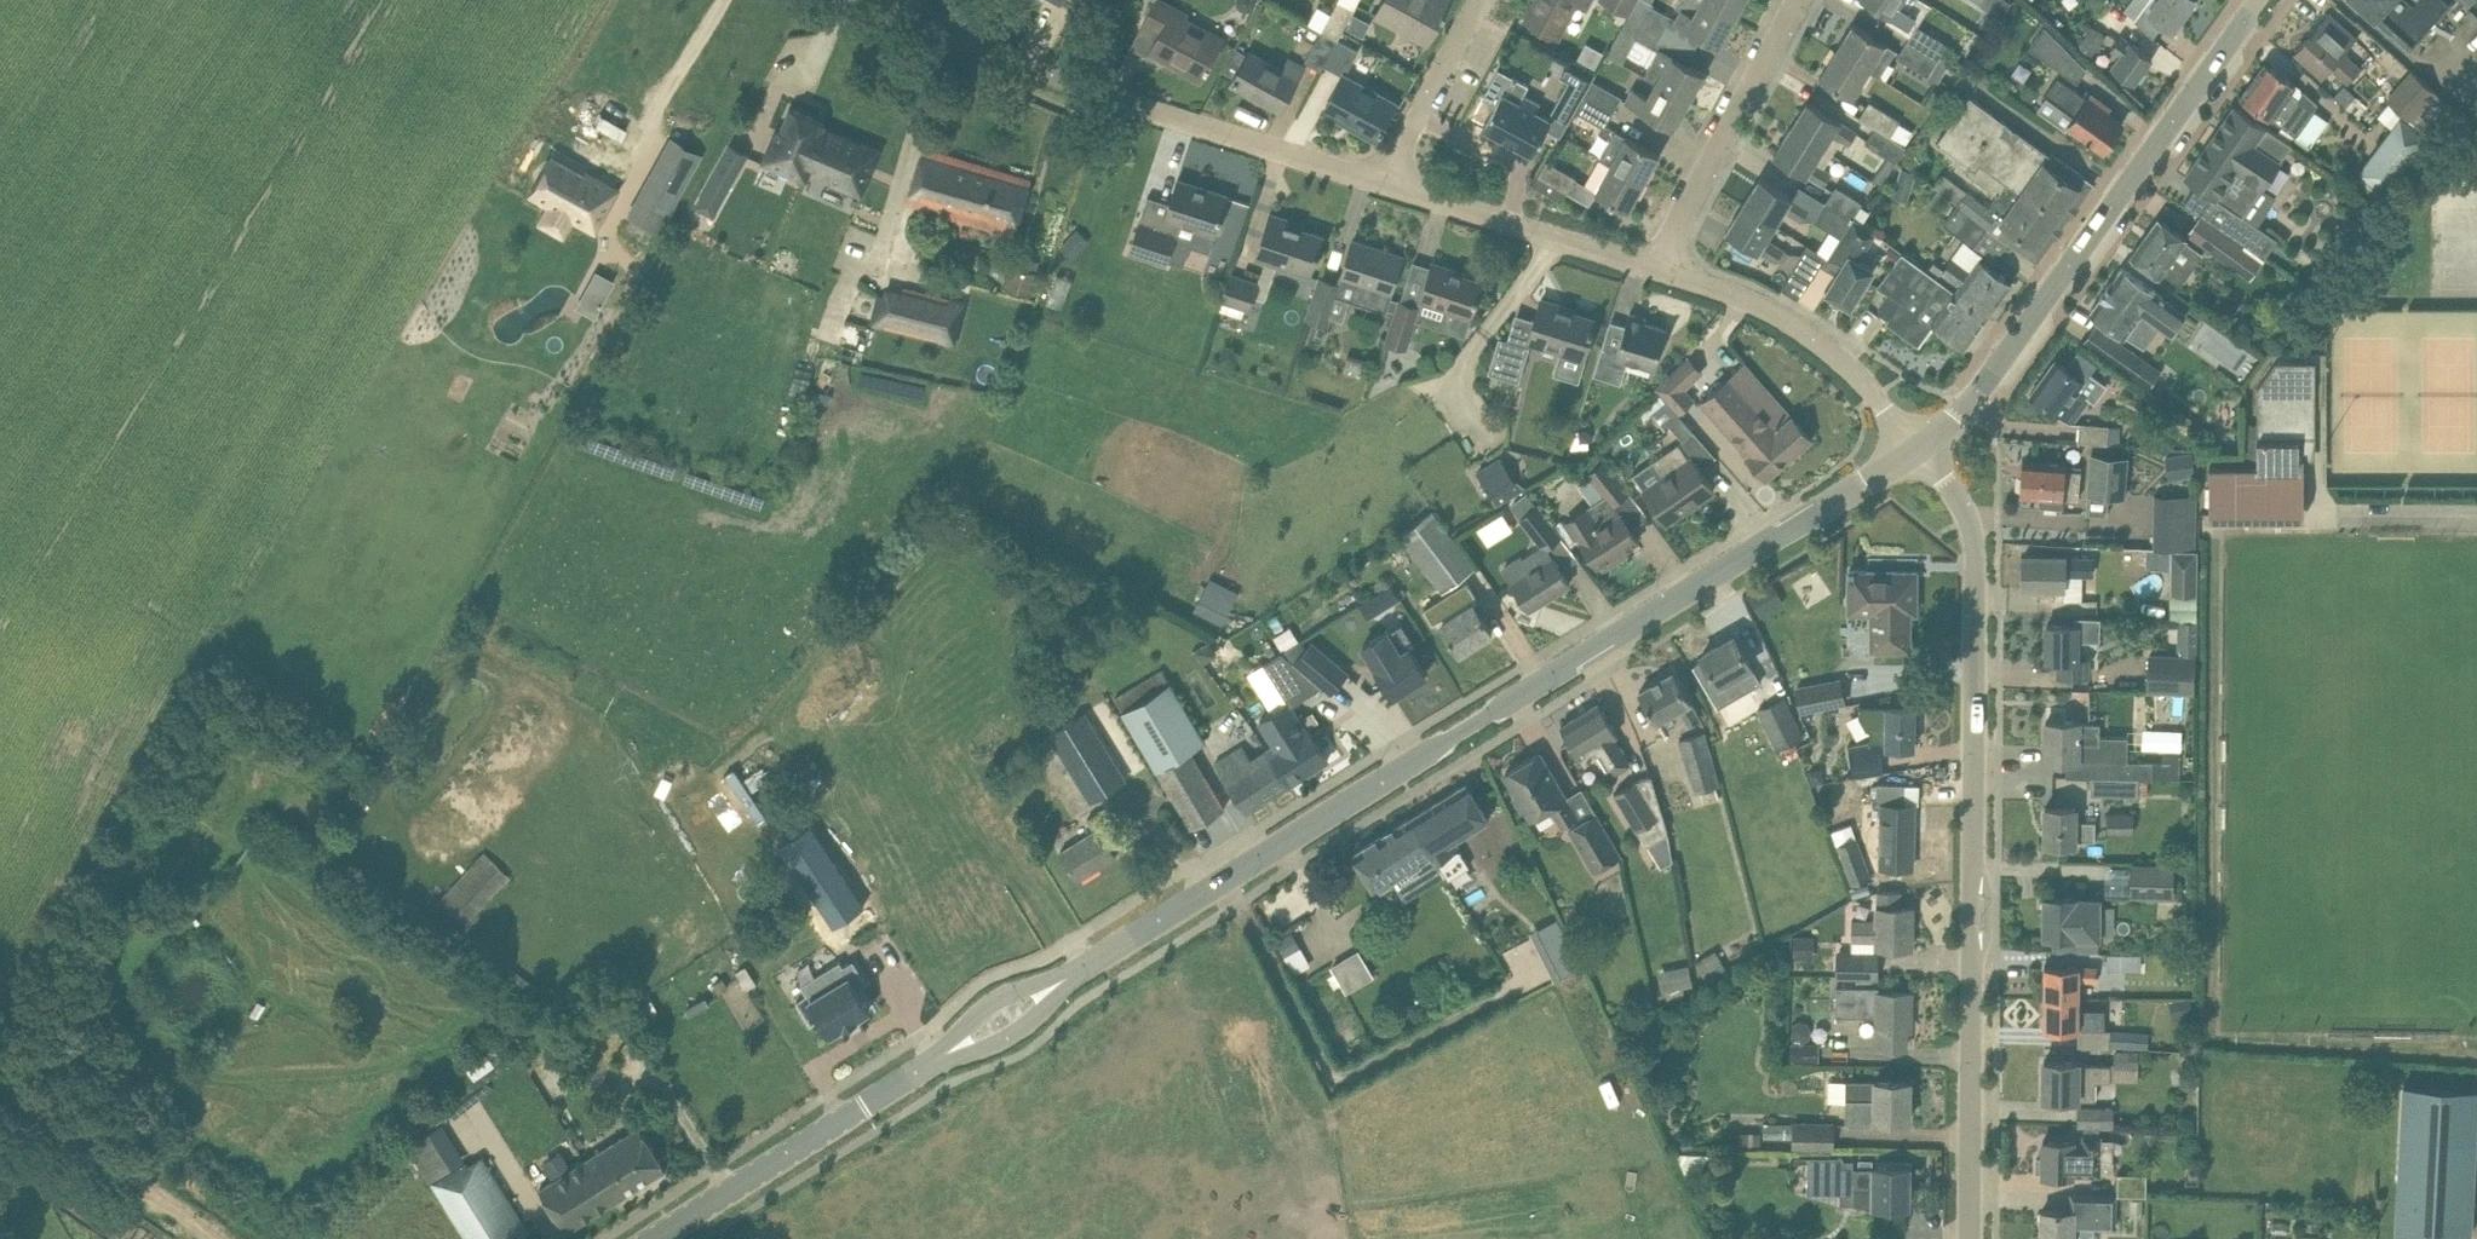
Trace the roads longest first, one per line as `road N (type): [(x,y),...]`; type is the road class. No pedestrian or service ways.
road 1 (tertiary): [(660,1238),(1006,1016),(1929,455)]
road 2 (unclassified): [(1965,1238),(1978,559),(1960,500),(1929,455)]
road 3 (tertiary): [(1929,455),(1997,375),(2262,0)]
road 4 (unclassified): [(1395,185),(1119,106),(899,0)]
road 5 (unclassified): [(1929,455),(1839,357),(1793,325),(1660,271)]
road 6 (residential): [(1660,271),(1800,0)]
road 7 (unclassified): [(1660,271),(1395,185)]
road 8 (track): [(205,1238),(0,1105)]
road 9 (residential): [(1395,185),(1493,0)]

